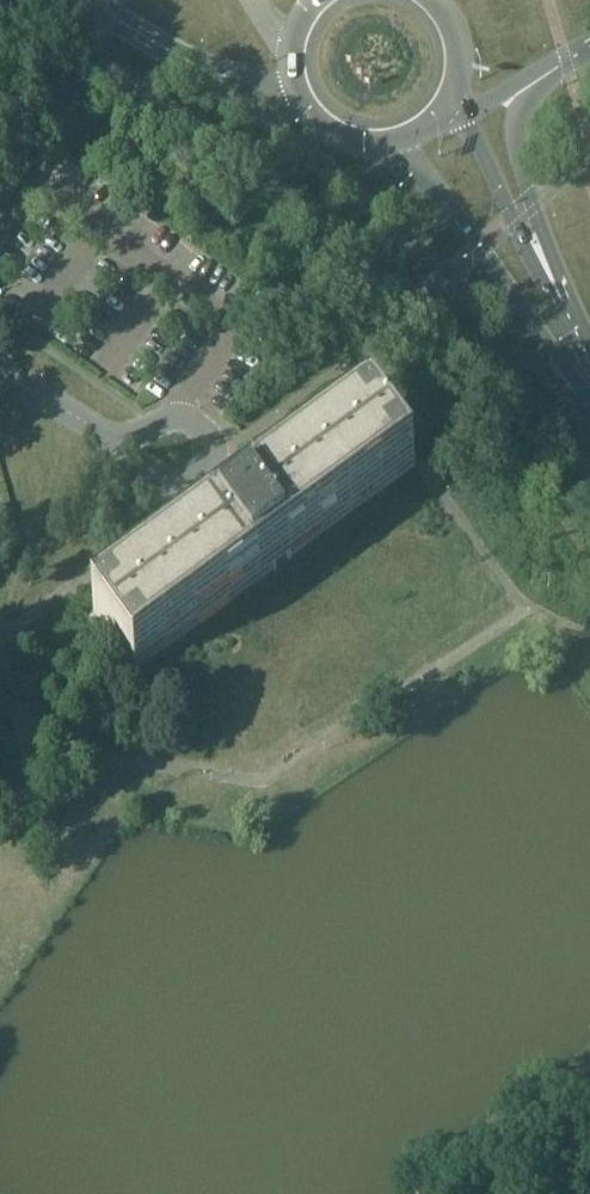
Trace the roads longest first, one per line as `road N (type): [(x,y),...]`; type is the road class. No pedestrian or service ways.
road 1 (primary): [(162,44),(391,219),(588,402)]
road 2 (primary): [(377,144),(425,173),(588,402)]
road 3 (primary): [(567,307),(519,149),(533,95),(566,60)]
road 4 (primary): [(567,307),(522,241),(464,111)]
road 5 (residential): [(119,442),(170,477),(195,472),(207,453),(202,431),(181,419),(158,423)]
road 6 (primary): [(162,44),(295,83)]
road 7 (residential): [(0,372),(119,442)]

